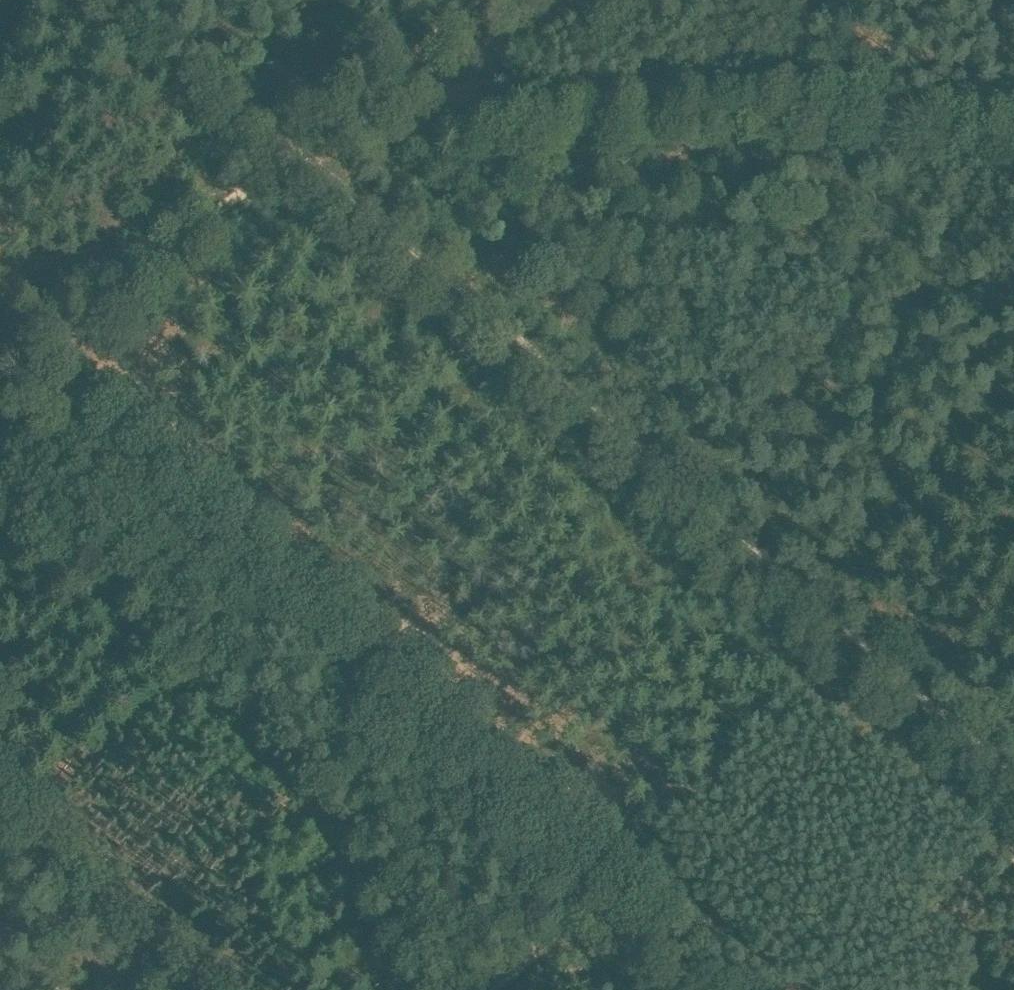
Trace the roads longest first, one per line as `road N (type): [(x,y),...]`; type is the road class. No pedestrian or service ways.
road 1 (track): [(132,0),(1013,775)]
road 2 (track): [(593,886),(32,372)]
road 3 (track): [(338,116),(514,130),(752,110),(869,113),(1013,132)]
road 4 (track): [(0,398),(475,0)]
road 5 (track): [(188,989),(0,813)]
road 6 (track): [(762,0),(869,113)]
road 7 (track): [(708,989),(597,890)]
road 8 (track): [(493,989),(597,890)]

